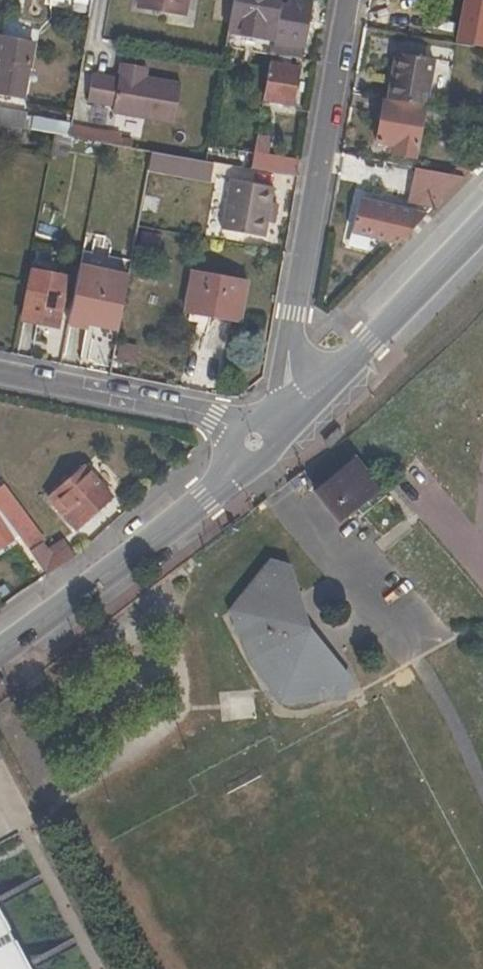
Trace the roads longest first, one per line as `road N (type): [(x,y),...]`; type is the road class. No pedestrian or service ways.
road 1 (residential): [(305,403),(292,321),(346,0)]
road 2 (residential): [(255,444),(204,502),(0,654)]
road 3 (residential): [(0,379),(215,421),(255,444)]
road 4 (residential): [(482,224),(305,403)]

